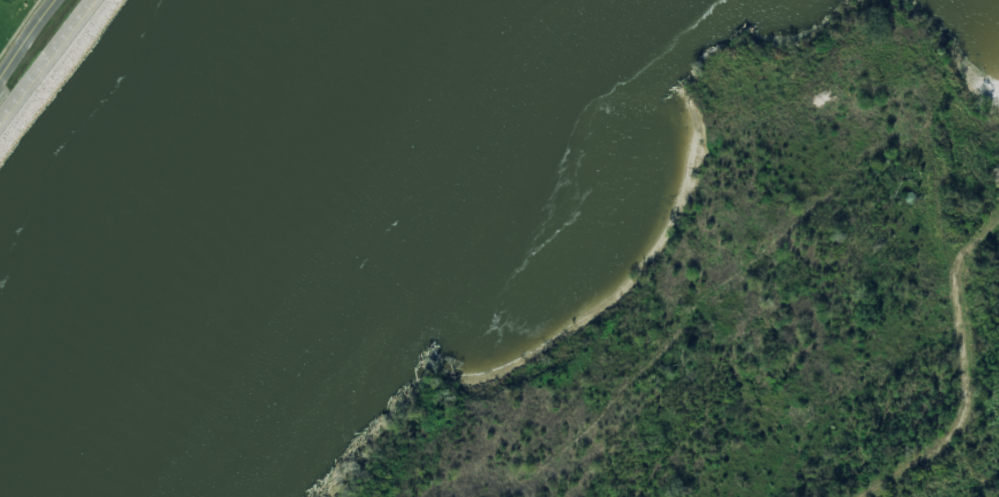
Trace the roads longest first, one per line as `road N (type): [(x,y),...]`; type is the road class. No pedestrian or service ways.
road 1 (residential): [(94,0),(0,125)]

